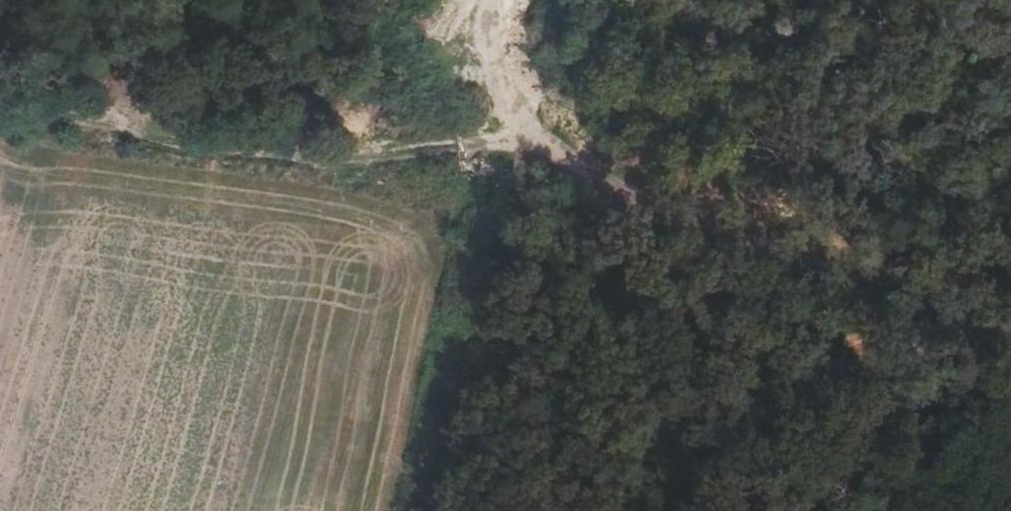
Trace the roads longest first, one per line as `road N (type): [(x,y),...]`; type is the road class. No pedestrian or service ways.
road 1 (track): [(520,135),(493,74),(491,0)]

